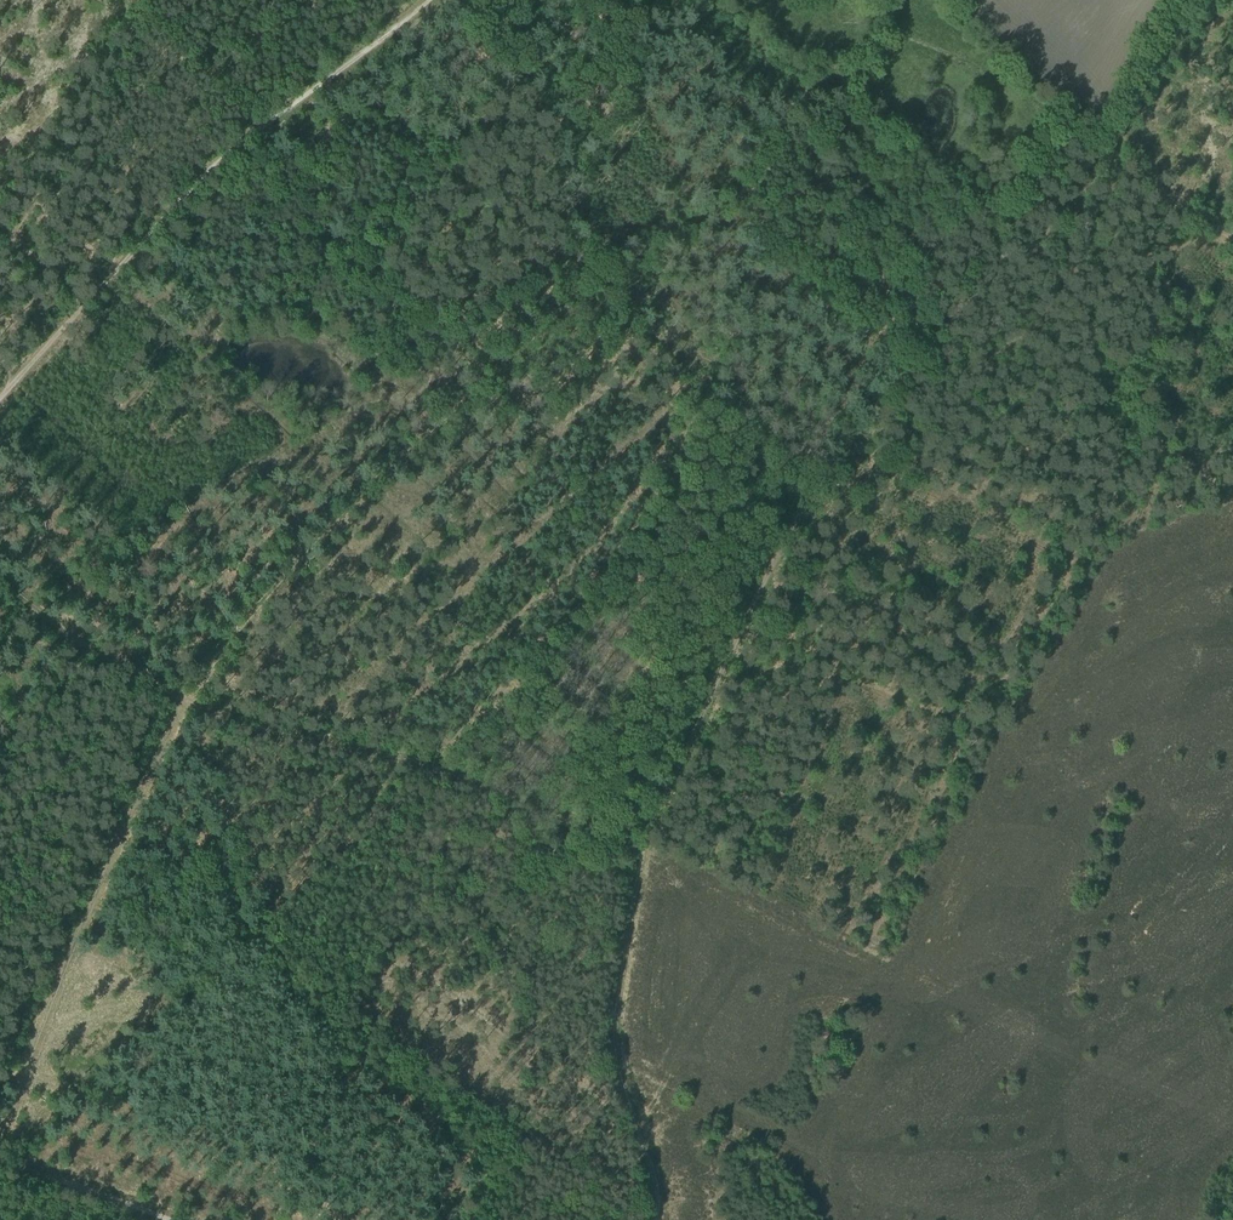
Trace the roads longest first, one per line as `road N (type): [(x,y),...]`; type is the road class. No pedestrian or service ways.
road 1 (track): [(656,1219),(655,1182),(617,1038),(647,841),(808,497),(942,313),(1232,493)]
road 2 (track): [(0,577),(89,649),(179,703),(109,865),(0,1162)]
road 3 (track): [(0,400),(239,139),(425,0)]
road 4 (track): [(647,841),(179,703)]
road 5 (track): [(1232,249),(1095,163),(1208,0)]
road 6 (track): [(1095,163),(1036,248),(979,259),(942,313)]
road 7 (track): [(0,1162),(168,1219)]

